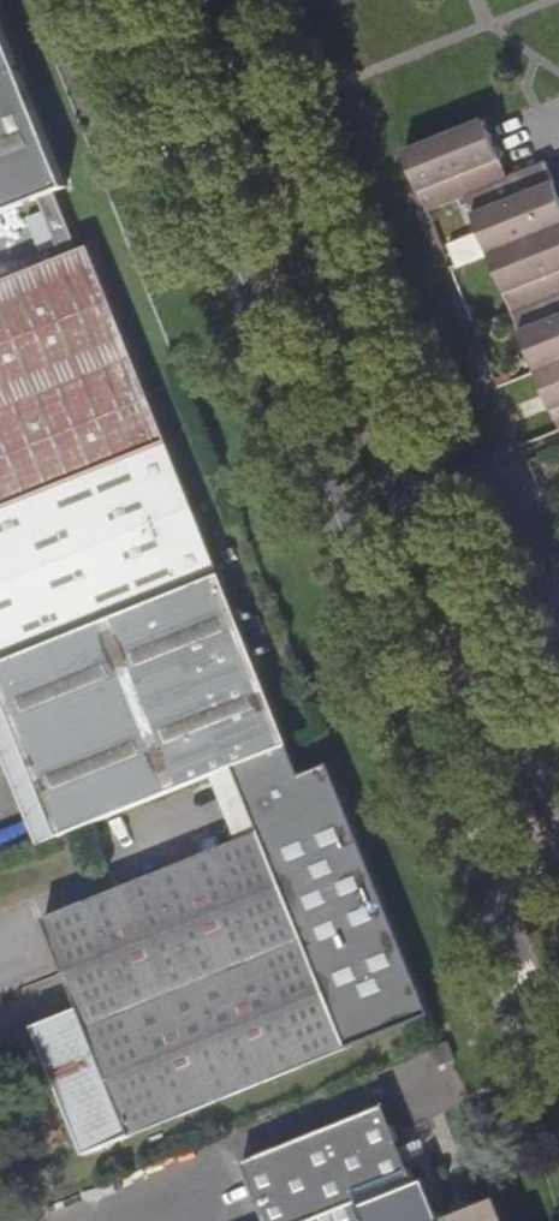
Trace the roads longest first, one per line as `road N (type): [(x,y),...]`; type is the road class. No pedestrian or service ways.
road 1 (tertiary): [(131,0),(494,893)]
road 2 (tertiary): [(494,893),(558,1059)]
road 3 (residential): [(512,472),(558,597)]

